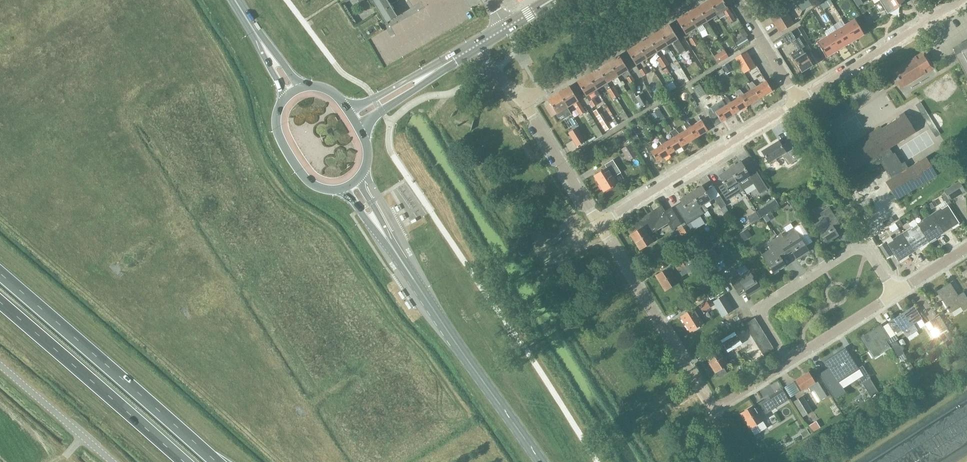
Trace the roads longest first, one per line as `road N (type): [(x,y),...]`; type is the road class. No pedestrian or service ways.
road 1 (trunk): [(217,461),(0,273)]
road 2 (secondary): [(541,461),(386,237)]
road 3 (residential): [(788,362),(755,310),(862,242),(894,294)]
road 4 (trunk): [(0,302),(184,461)]
road 5 (residential): [(598,224),(799,102)]
road 6 (residential): [(712,409),(598,224)]
road 7 (residential): [(523,102),(689,0)]
road 8 (residential): [(799,102),(930,20)]
road 9 (unclassified): [(0,365),(113,461)]
road 10 (residential): [(598,224),(523,102)]
road 11 (secondary): [(285,97),(276,124),(289,155),(310,182),(338,189)]

